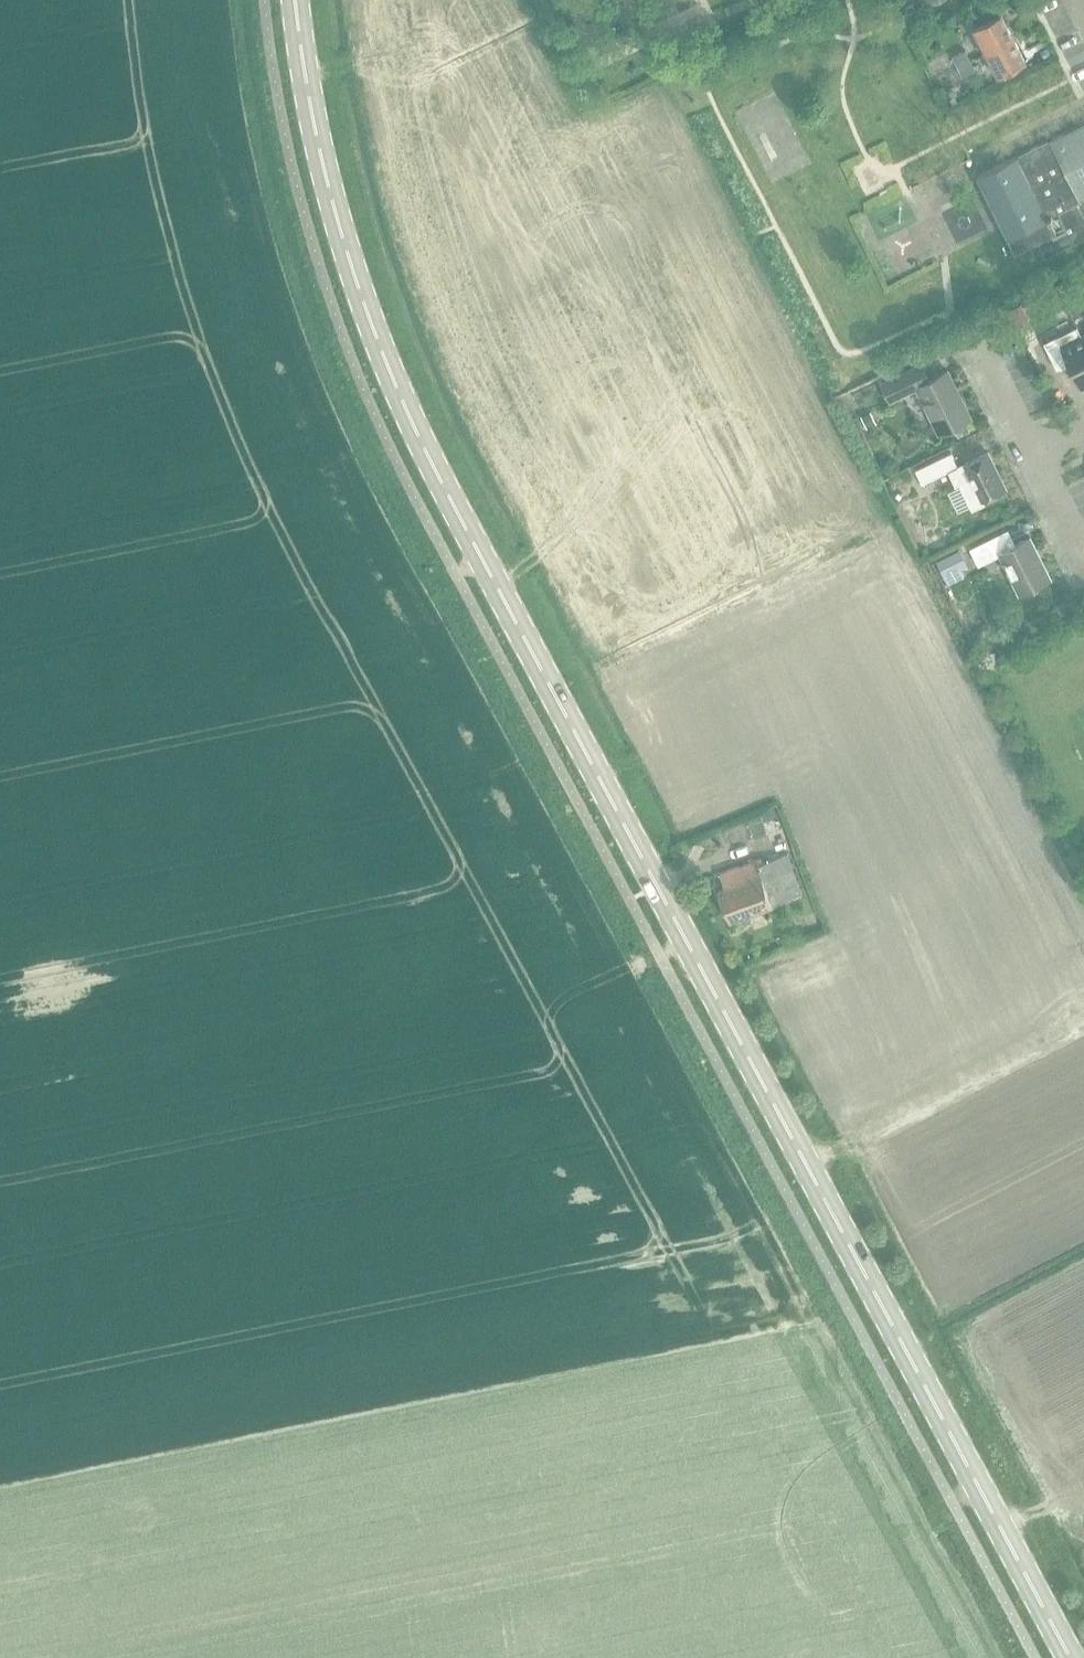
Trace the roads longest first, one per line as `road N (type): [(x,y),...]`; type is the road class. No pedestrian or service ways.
road 1 (secondary): [(1069,1657),(420,444),(370,325),(338,215),(298,0)]
road 2 (residential): [(1036,453),(975,332)]

